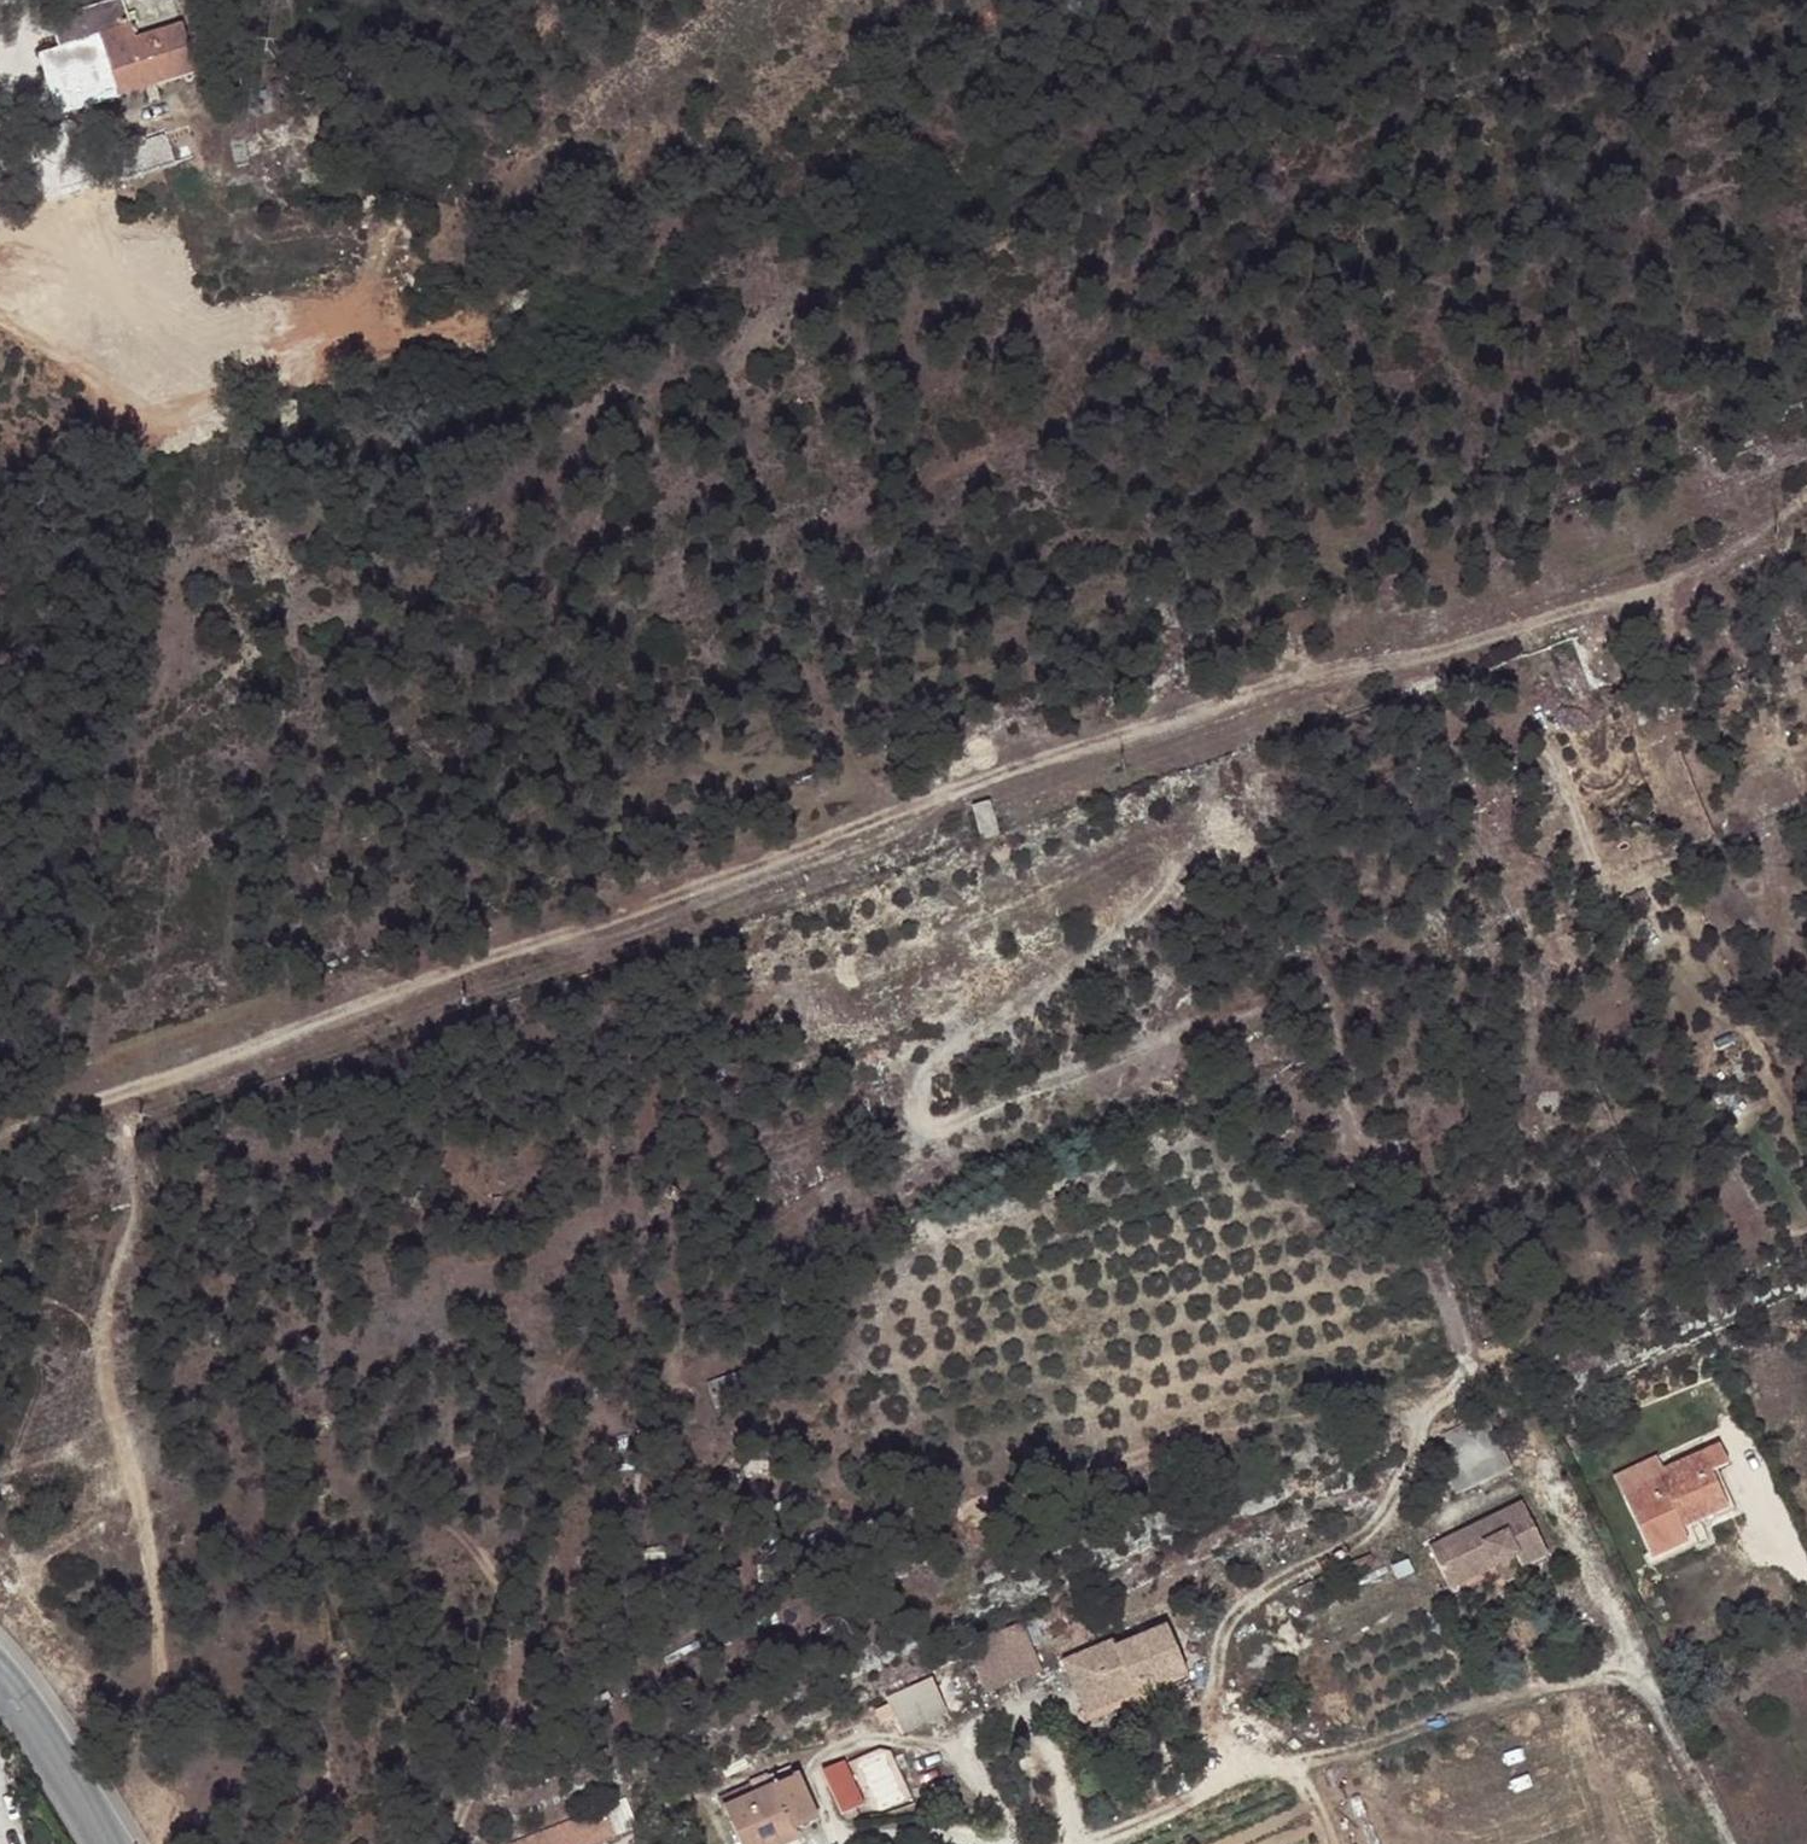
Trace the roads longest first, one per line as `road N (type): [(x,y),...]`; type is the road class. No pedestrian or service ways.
road 1 (track): [(1806,496),(1766,535),(1681,584),(1581,606),(1399,669),(1311,679),(948,793),(541,946),(452,969),(340,1021),(0,1137)]
road 2 (unclassified): [(116,1843),(0,1678)]
road 3 (residential): [(1082,1843),(1232,1773)]

